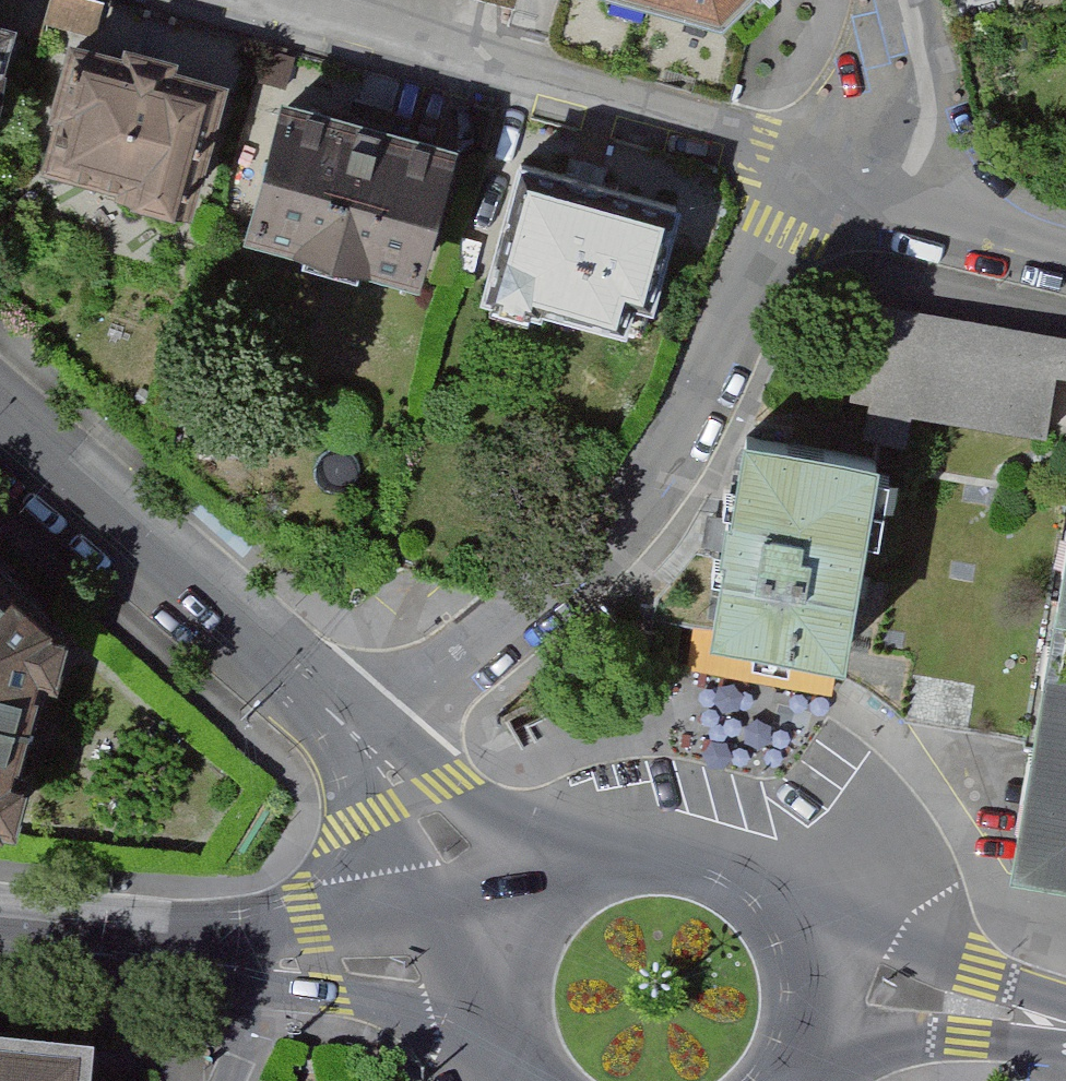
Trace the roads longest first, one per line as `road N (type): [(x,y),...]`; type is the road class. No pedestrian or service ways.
road 1 (residential): [(858,183),(796,217),(636,495),(455,658),(355,734)]
road 2 (residential): [(306,0),(780,142),(858,183)]
road 3 (residential): [(355,734),(0,420)]
road 4 (tertiary): [(833,979),(819,930),(781,876),(749,852),(677,829),(609,835),(547,869),(509,914)]
road 5 (tertiary): [(0,945),(288,963)]
road 6 (residential): [(509,914),(355,734)]
road 7 (tertiary): [(833,979),(1065,1021)]
road 8 (residential): [(1065,249),(858,183)]
road 9 (residential): [(914,0),(928,62),(923,128),(897,162),(858,183)]
road 10 (tertiary): [(288,963),(488,968)]
road 11 (residential): [(288,963),(234,1080)]

